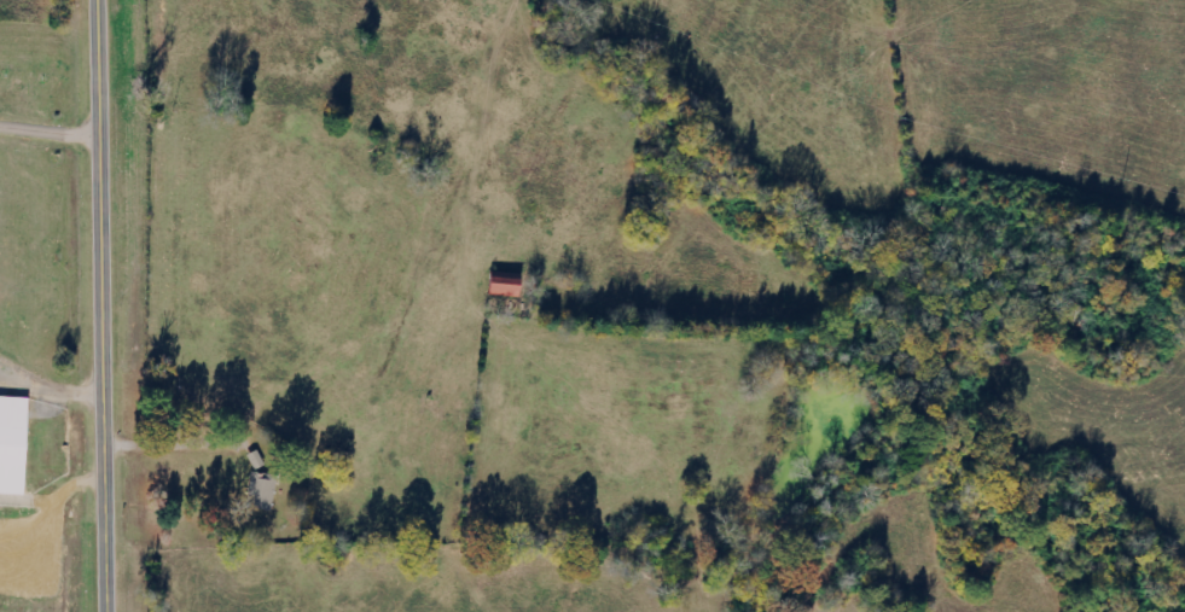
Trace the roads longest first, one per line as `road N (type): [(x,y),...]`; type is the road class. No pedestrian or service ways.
road 1 (tertiary): [(110,611),(104,0)]

